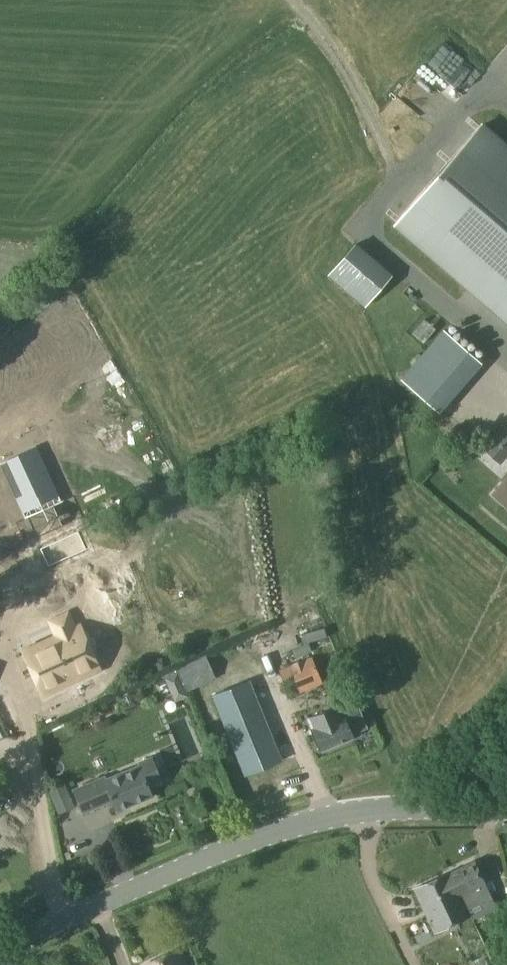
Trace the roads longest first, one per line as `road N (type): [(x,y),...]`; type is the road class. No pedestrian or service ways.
road 1 (tertiary): [(506,809),(335,818),(223,851),(0,956)]
road 2 (track): [(399,184),(345,67),(292,0)]

